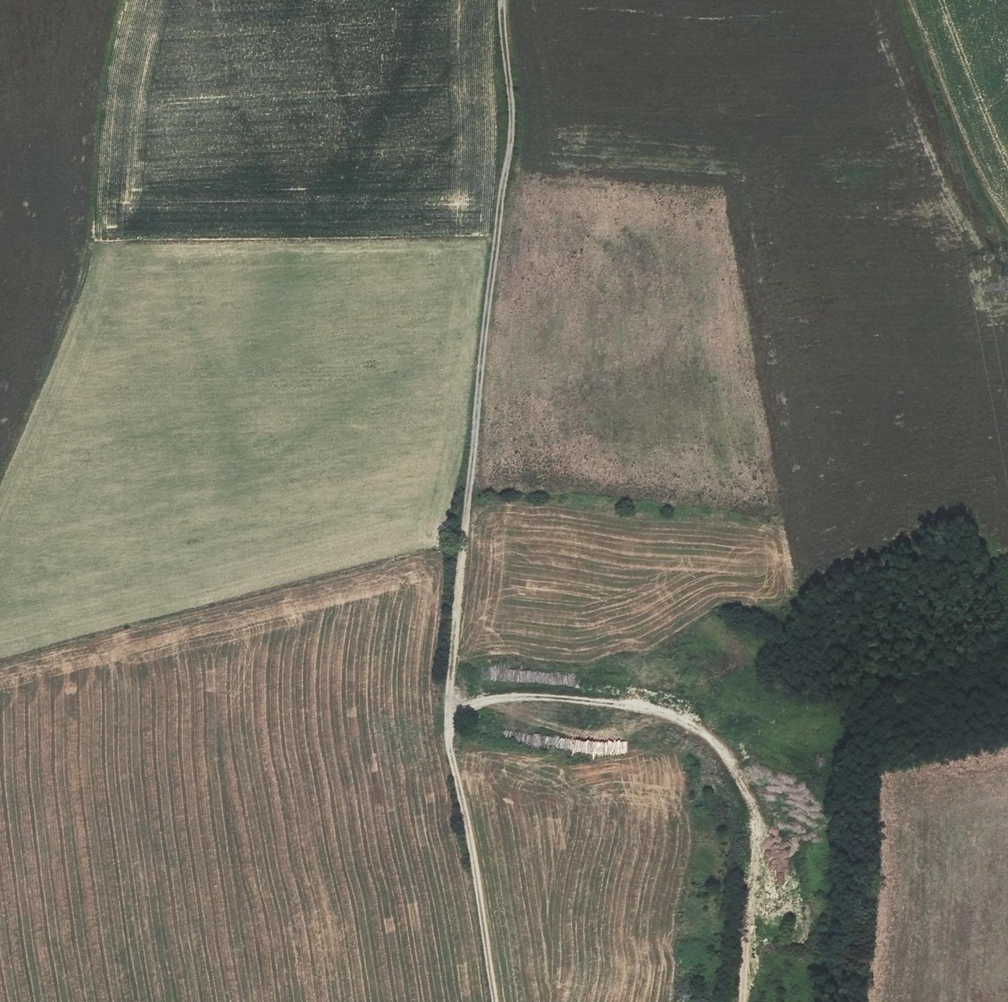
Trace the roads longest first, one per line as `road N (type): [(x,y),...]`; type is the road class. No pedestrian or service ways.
road 1 (track): [(495,1001),(448,725),(511,142),(502,0)]
road 2 (track): [(907,0),(973,173),(1007,222)]

